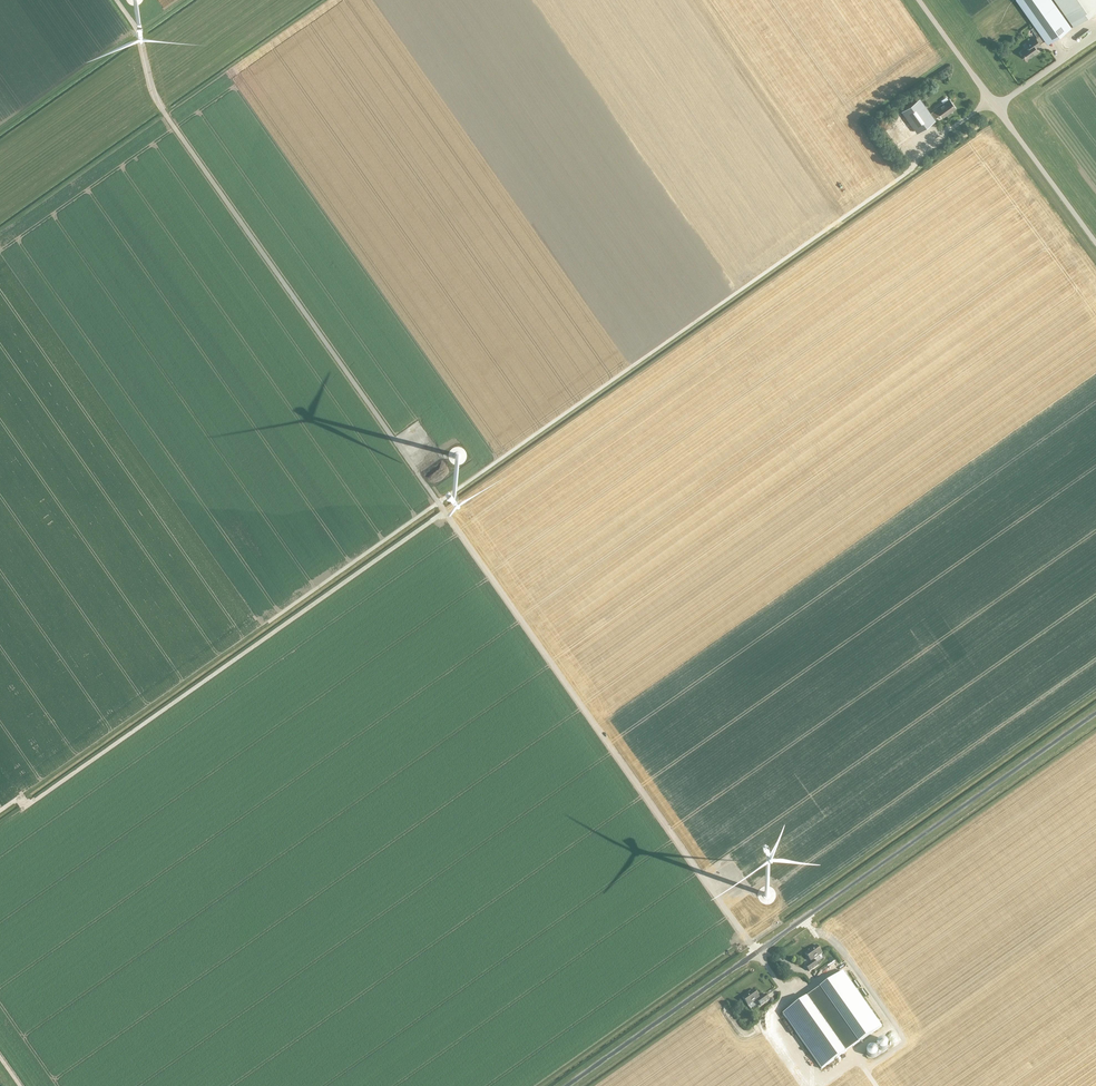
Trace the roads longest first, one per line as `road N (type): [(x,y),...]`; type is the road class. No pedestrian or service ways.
road 1 (unclassified): [(563,1085),(1095,715)]
road 2 (unclassified): [(1095,247),(918,0)]

